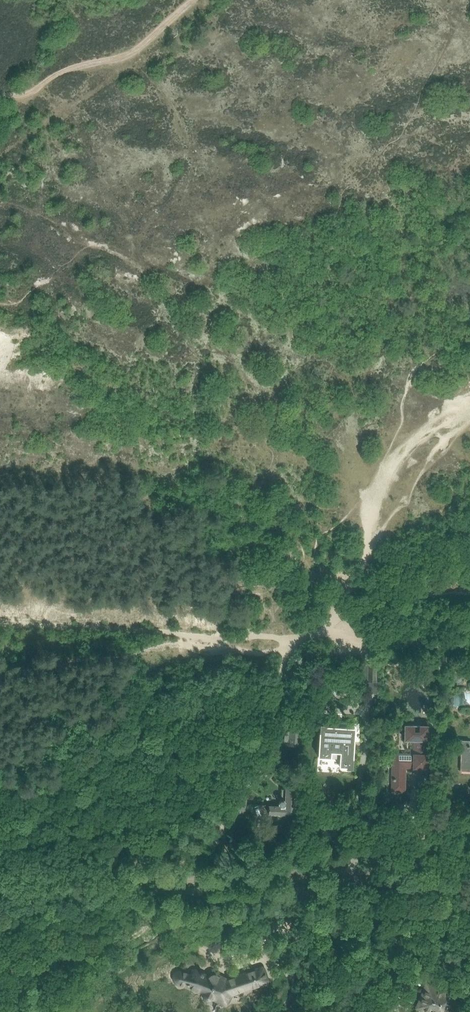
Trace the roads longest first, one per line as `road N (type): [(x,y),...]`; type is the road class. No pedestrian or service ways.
road 1 (secondary): [(0,891),(76,875),(469,889)]
road 2 (track): [(198,951),(185,928),(157,913),(132,937),(95,940),(0,986)]
road 3 (track): [(0,96),(23,100),(85,67),(119,63),(194,0)]
road 4 (residential): [(469,959),(315,895)]

